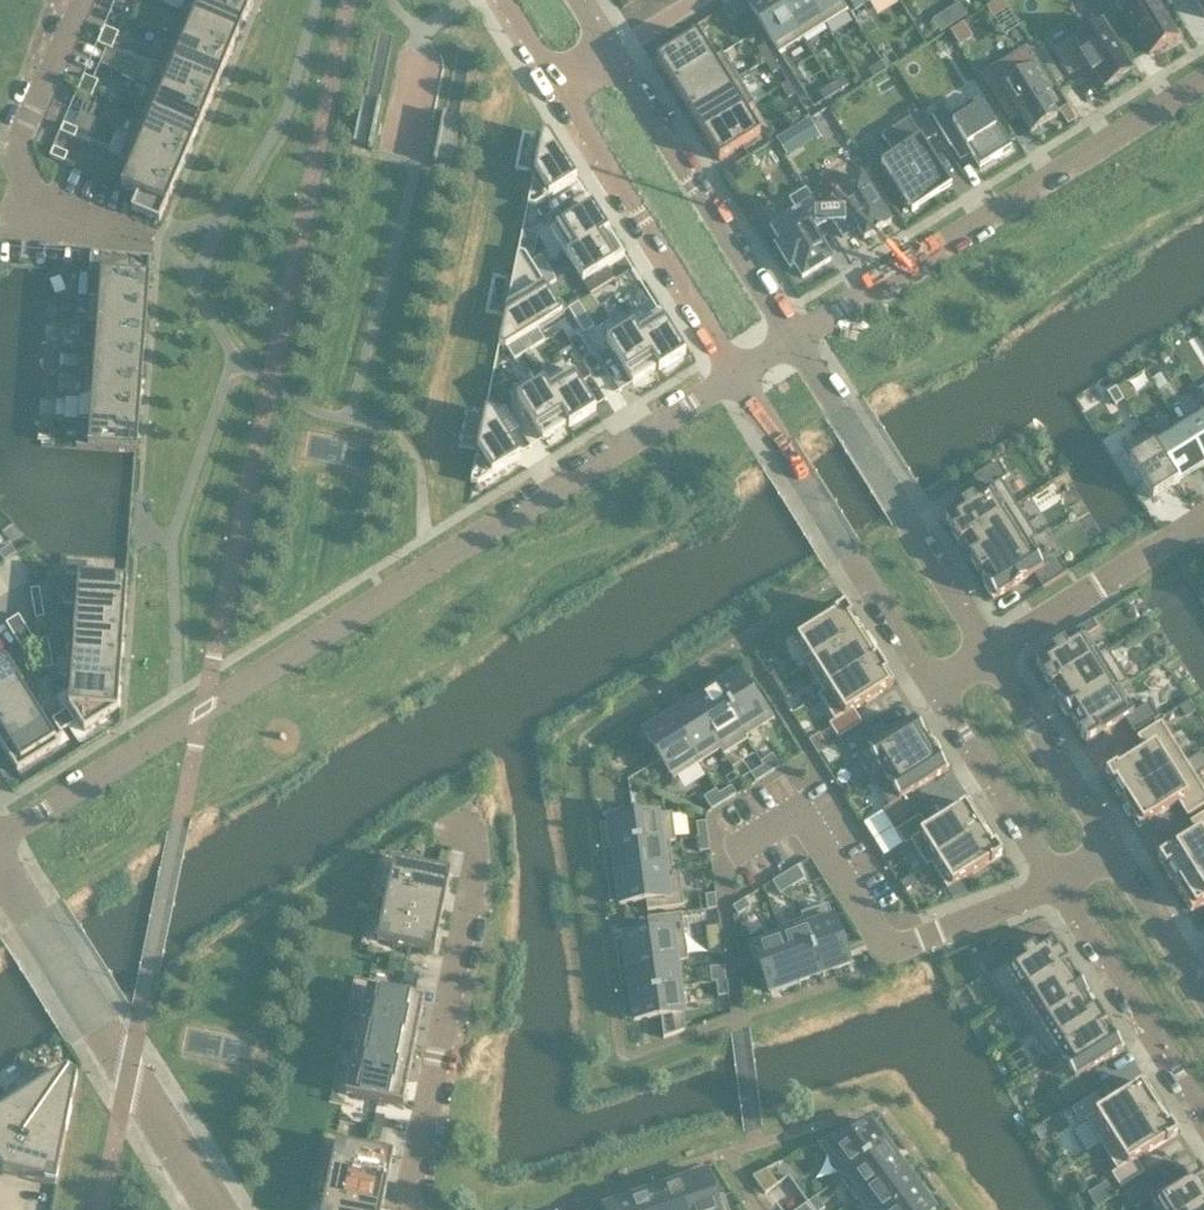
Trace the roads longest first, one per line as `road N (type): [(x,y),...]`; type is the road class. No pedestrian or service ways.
road 1 (residential): [(0,837),(736,375)]
road 2 (residential): [(789,342),(1203,81)]
road 3 (residential): [(453,827),(470,858),(405,1209)]
road 4 (residential): [(990,655),(789,342)]
road 5 (residential): [(736,375),(935,688)]
road 6 (residential): [(159,243),(37,202),(13,180),(13,146),(83,0)]
road 7 (residential): [(559,83),(736,375)]
road 8 (residential): [(789,342),(609,54)]
road 9 (residential): [(940,931),(890,937),(872,926),(795,813),(741,847)]
road 10 (residential): [(1059,882),(1203,1112)]
road 11 (residential): [(935,688),(1059,882)]
road 12 (residential): [(1111,846),(990,655)]
road 13 (residential): [(103,1030),(216,1209)]
road 14 (residential): [(103,1030),(0,867)]
road 15 (residential): [(1203,1000),(1111,846)]
road 16 (residential): [(1100,586),(990,655)]
road 17 (residential): [(1059,882),(940,931)]

